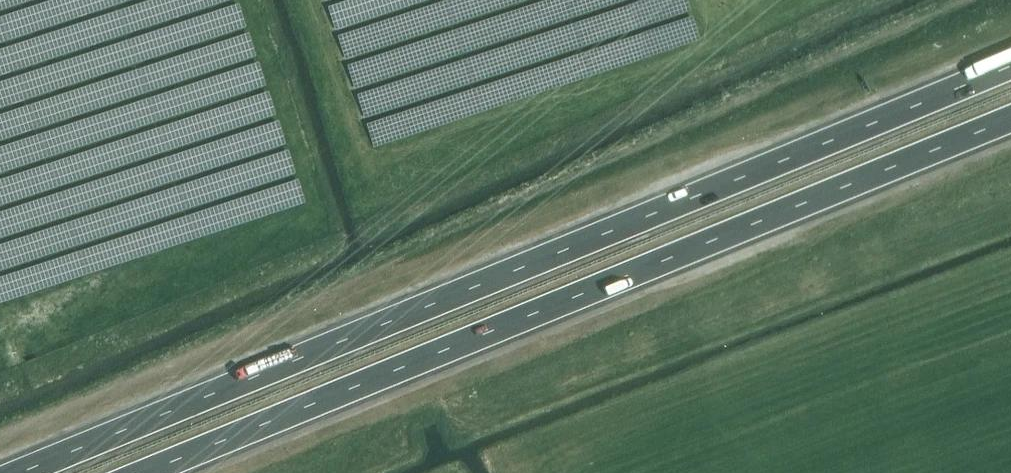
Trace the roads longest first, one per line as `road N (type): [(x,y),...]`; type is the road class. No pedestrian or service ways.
road 1 (trunk): [(1010,65),(22,472)]
road 2 (trunk): [(145,472),(1010,119)]

